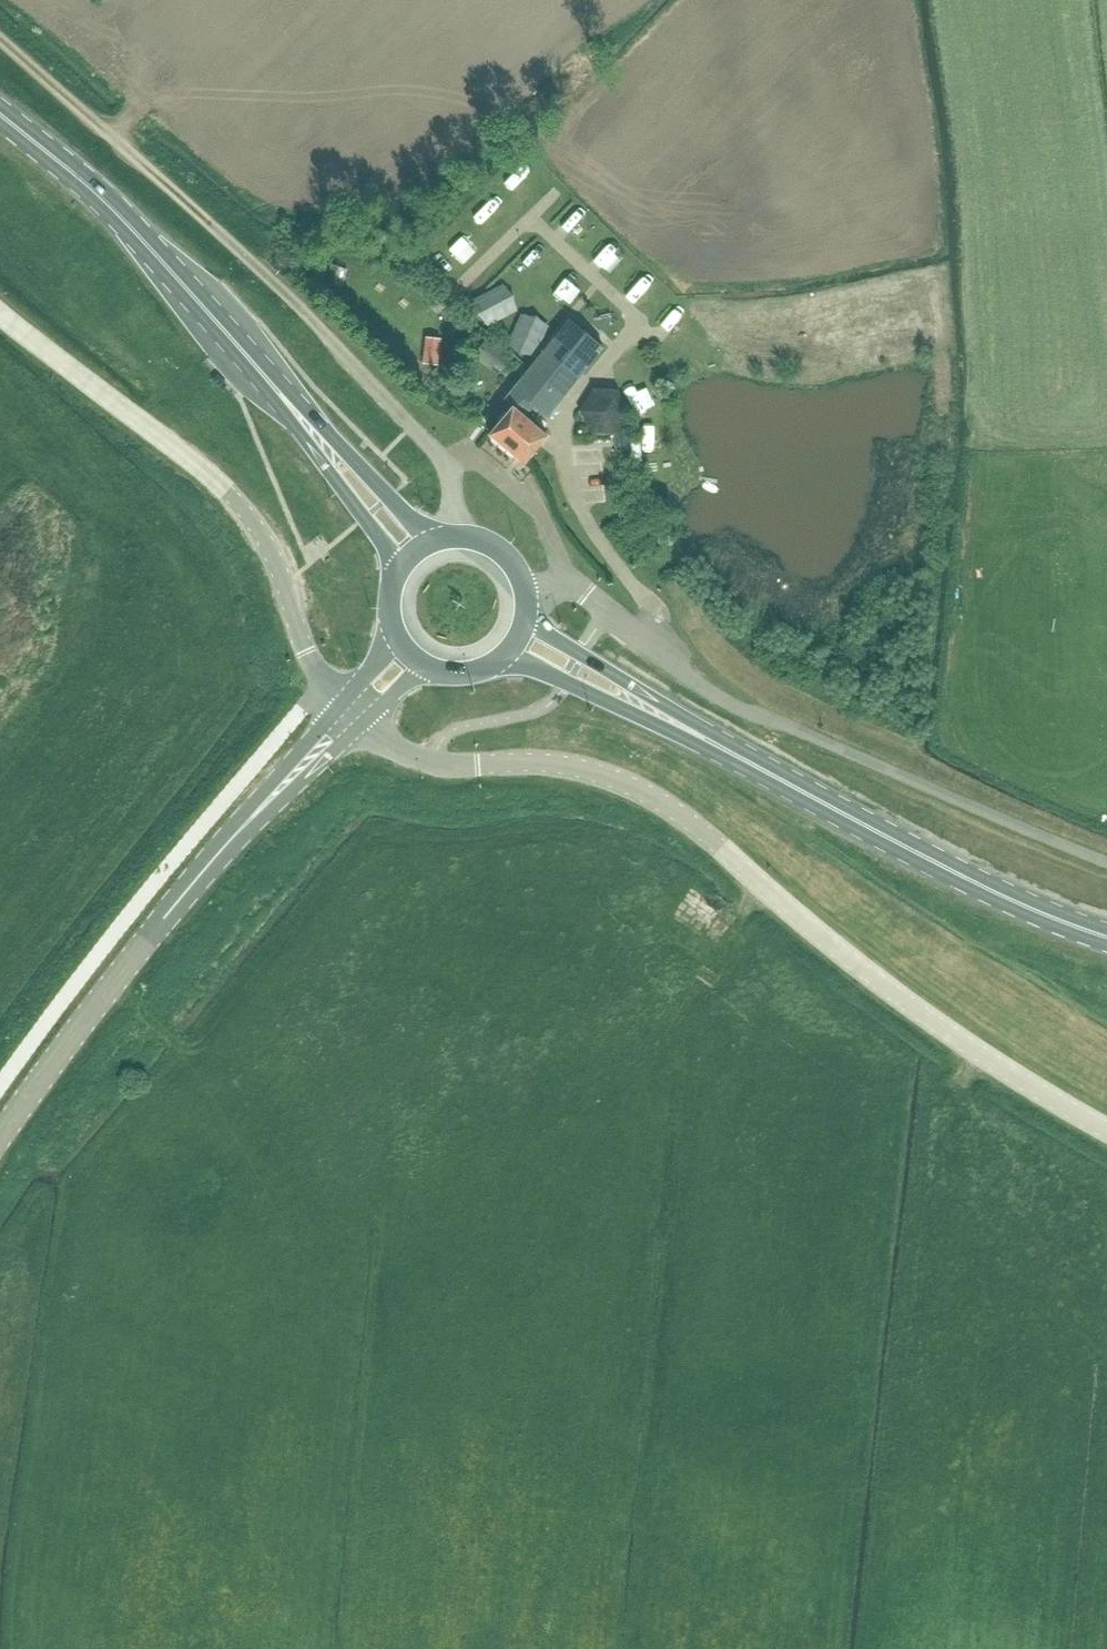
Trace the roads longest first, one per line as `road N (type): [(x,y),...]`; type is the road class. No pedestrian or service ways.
road 1 (unclassified): [(360,724),(431,763),(551,763),(645,793),(878,982),(1106,1132)]
road 2 (unclassified): [(606,611),(722,699),(1106,863)]
road 3 (unclassified): [(321,682),(268,549),(234,500),(0,315)]
road 4 (primary): [(717,746),(988,890),(1106,938)]
road 5 (secondary): [(0,1134),(238,830)]
road 6 (primary): [(271,385),(126,224),(0,116)]
road 7 (track): [(209,224),(0,37)]
road 8 (primary): [(498,660),(532,667),(699,746),(717,746)]
road 9 (primary): [(717,746),(707,731),(547,636),(525,613)]
road 10 (primary): [(271,385),(272,400),(395,573)]
road 11 (primary): [(435,539),(286,389),(271,385)]
road 12 (secondary): [(340,703),(243,812),(238,830)]
road 13 (secondary): [(238,830),(254,826),(360,724)]

